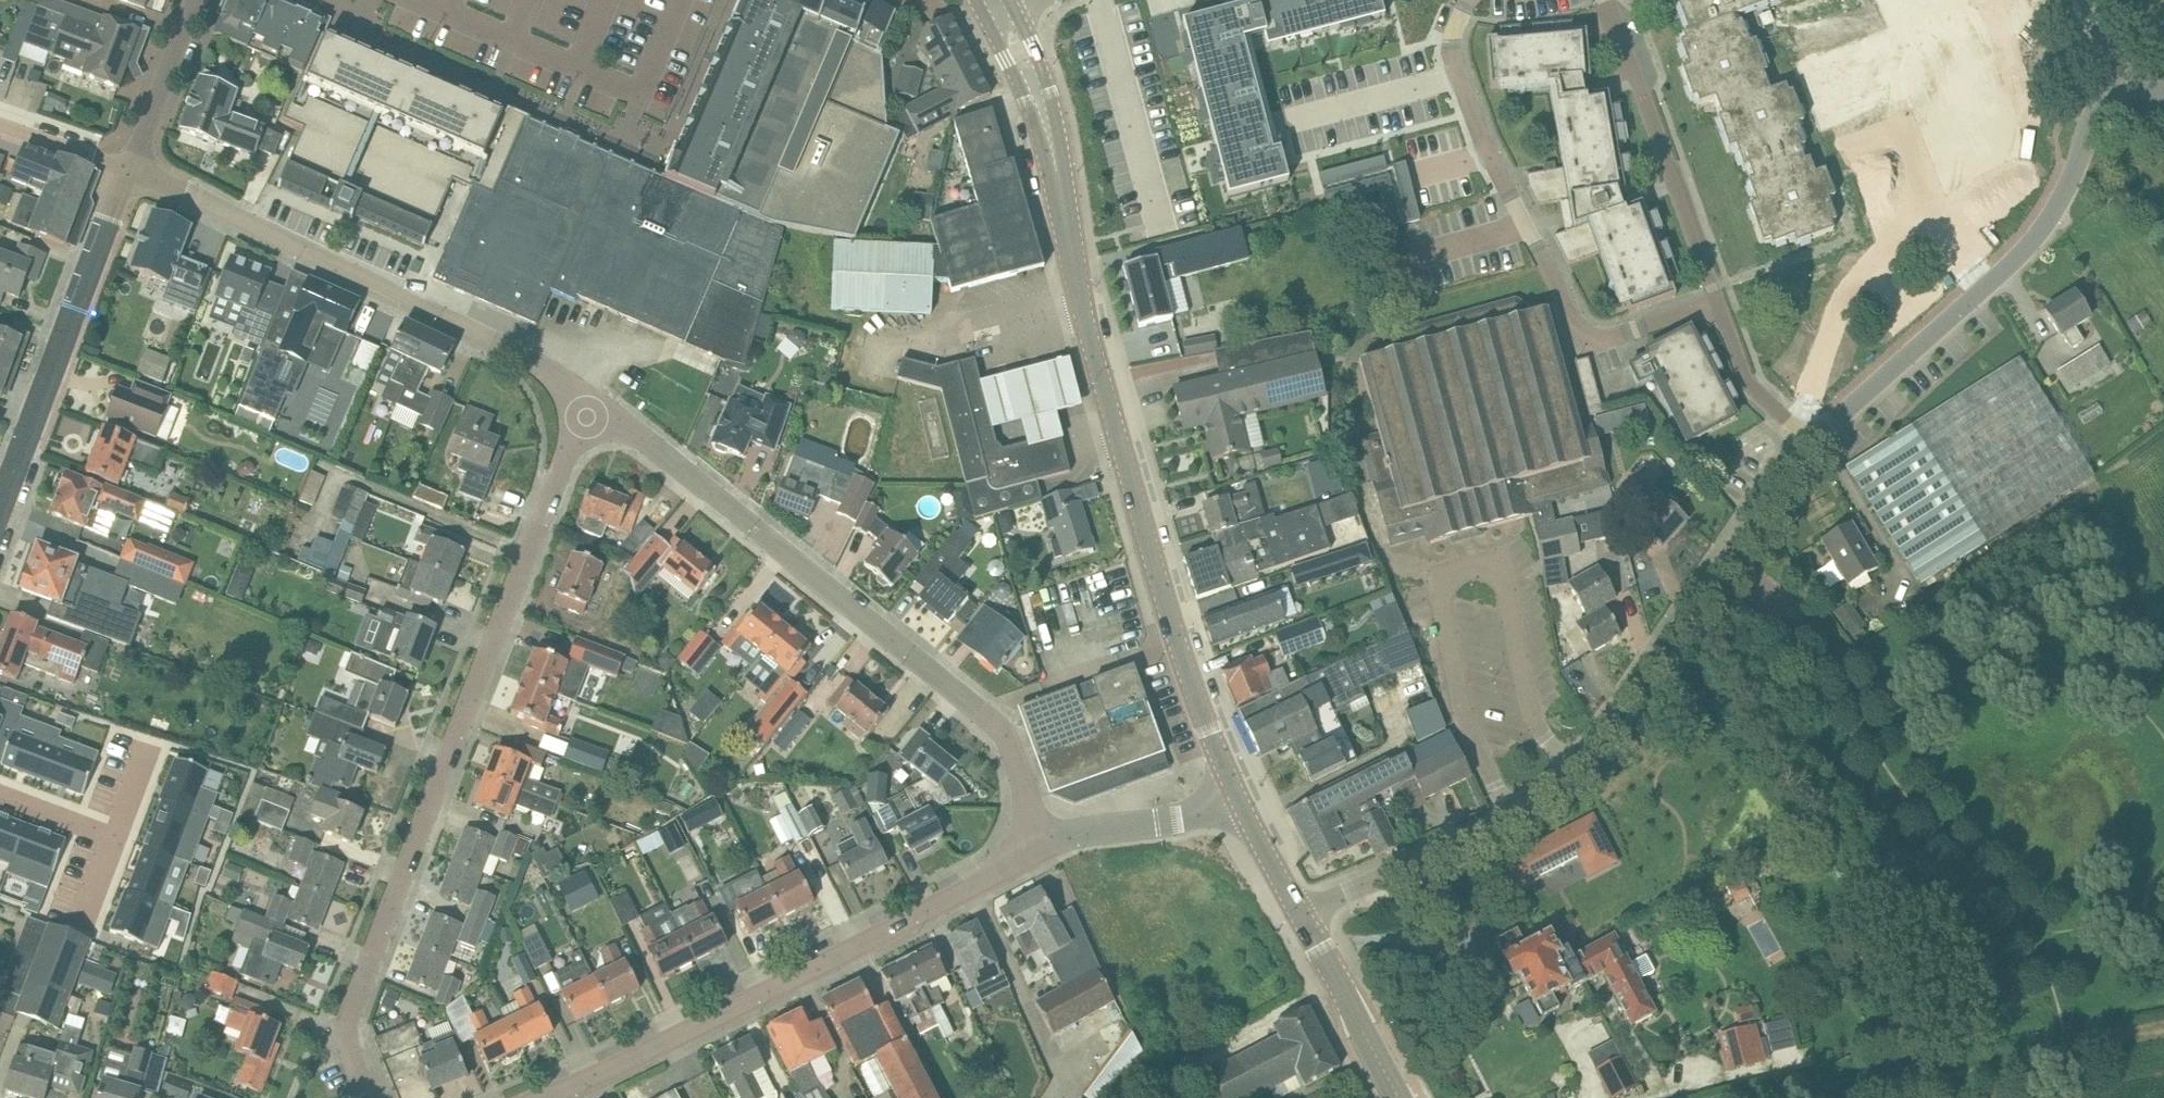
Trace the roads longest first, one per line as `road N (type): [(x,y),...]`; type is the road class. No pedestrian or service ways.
road 1 (tertiary): [(1237,794),(1205,715),(1081,307),(1047,121),(999,9)]
road 2 (residential): [(372,1097),(346,1038),(350,1019),(598,402)]
road 3 (unclassified): [(1301,914),(1447,850),(1572,763),(1615,717),(1799,446)]
road 4 (residential): [(1041,851),(991,722),(756,520),(598,402)]
road 5 (unclassified): [(536,1097),(1041,851)]
road 6 (residential): [(598,402),(545,367),(131,169)]
road 7 (residential): [(1467,0),(1452,50),(1493,164),(1575,323),(1598,346),(1726,304)]
road 8 (unclassified): [(1799,446),(2044,231),(2117,78)]
road 9 (residential): [(0,512),(131,169)]
road 10 (residential): [(1726,304),(1606,0)]
road 11 (tertiary): [(1399,1097),(1301,914)]
road 12 (unclassified): [(1041,851),(1094,832),(1184,818),(1237,794)]
road 13 (residential): [(131,169),(193,0)]
road 14 (residential): [(1799,446),(1747,359),(1726,304)]
road 15 (residential): [(0,124),(131,169)]
road 16 (tertiary): [(1301,914),(1237,794)]
road 17 (residential): [(117,835),(0,794)]

